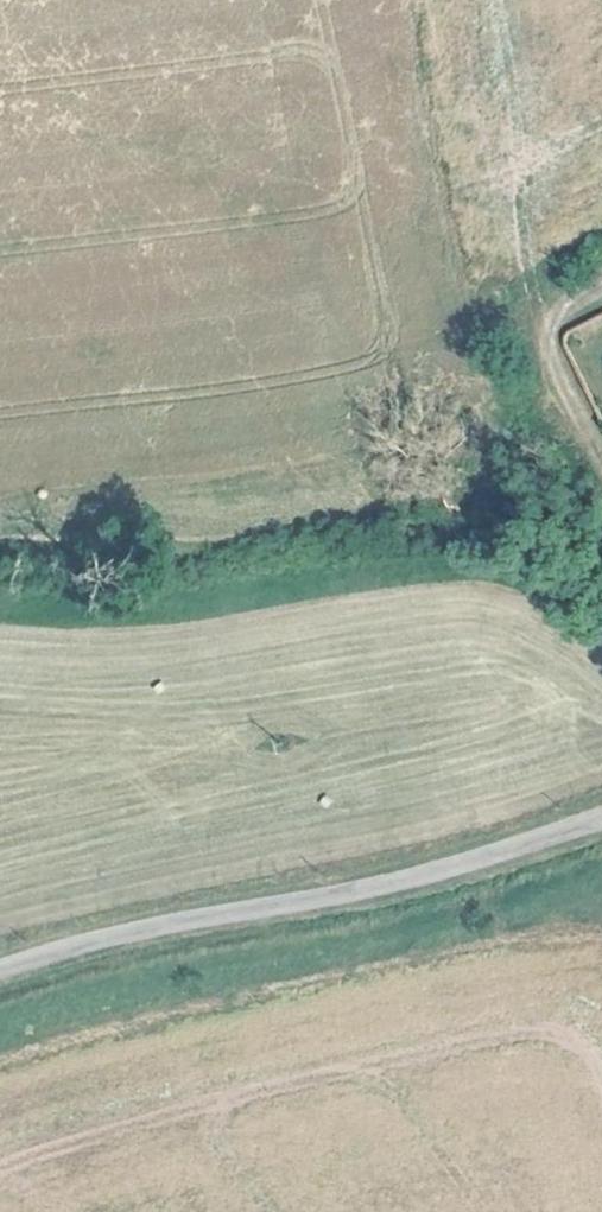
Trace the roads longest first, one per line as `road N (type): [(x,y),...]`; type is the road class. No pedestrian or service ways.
road 1 (unclassified): [(0,969),(289,914),(517,859),(601,827)]
road 2 (track): [(601,473),(544,367),(548,321),(601,282)]

